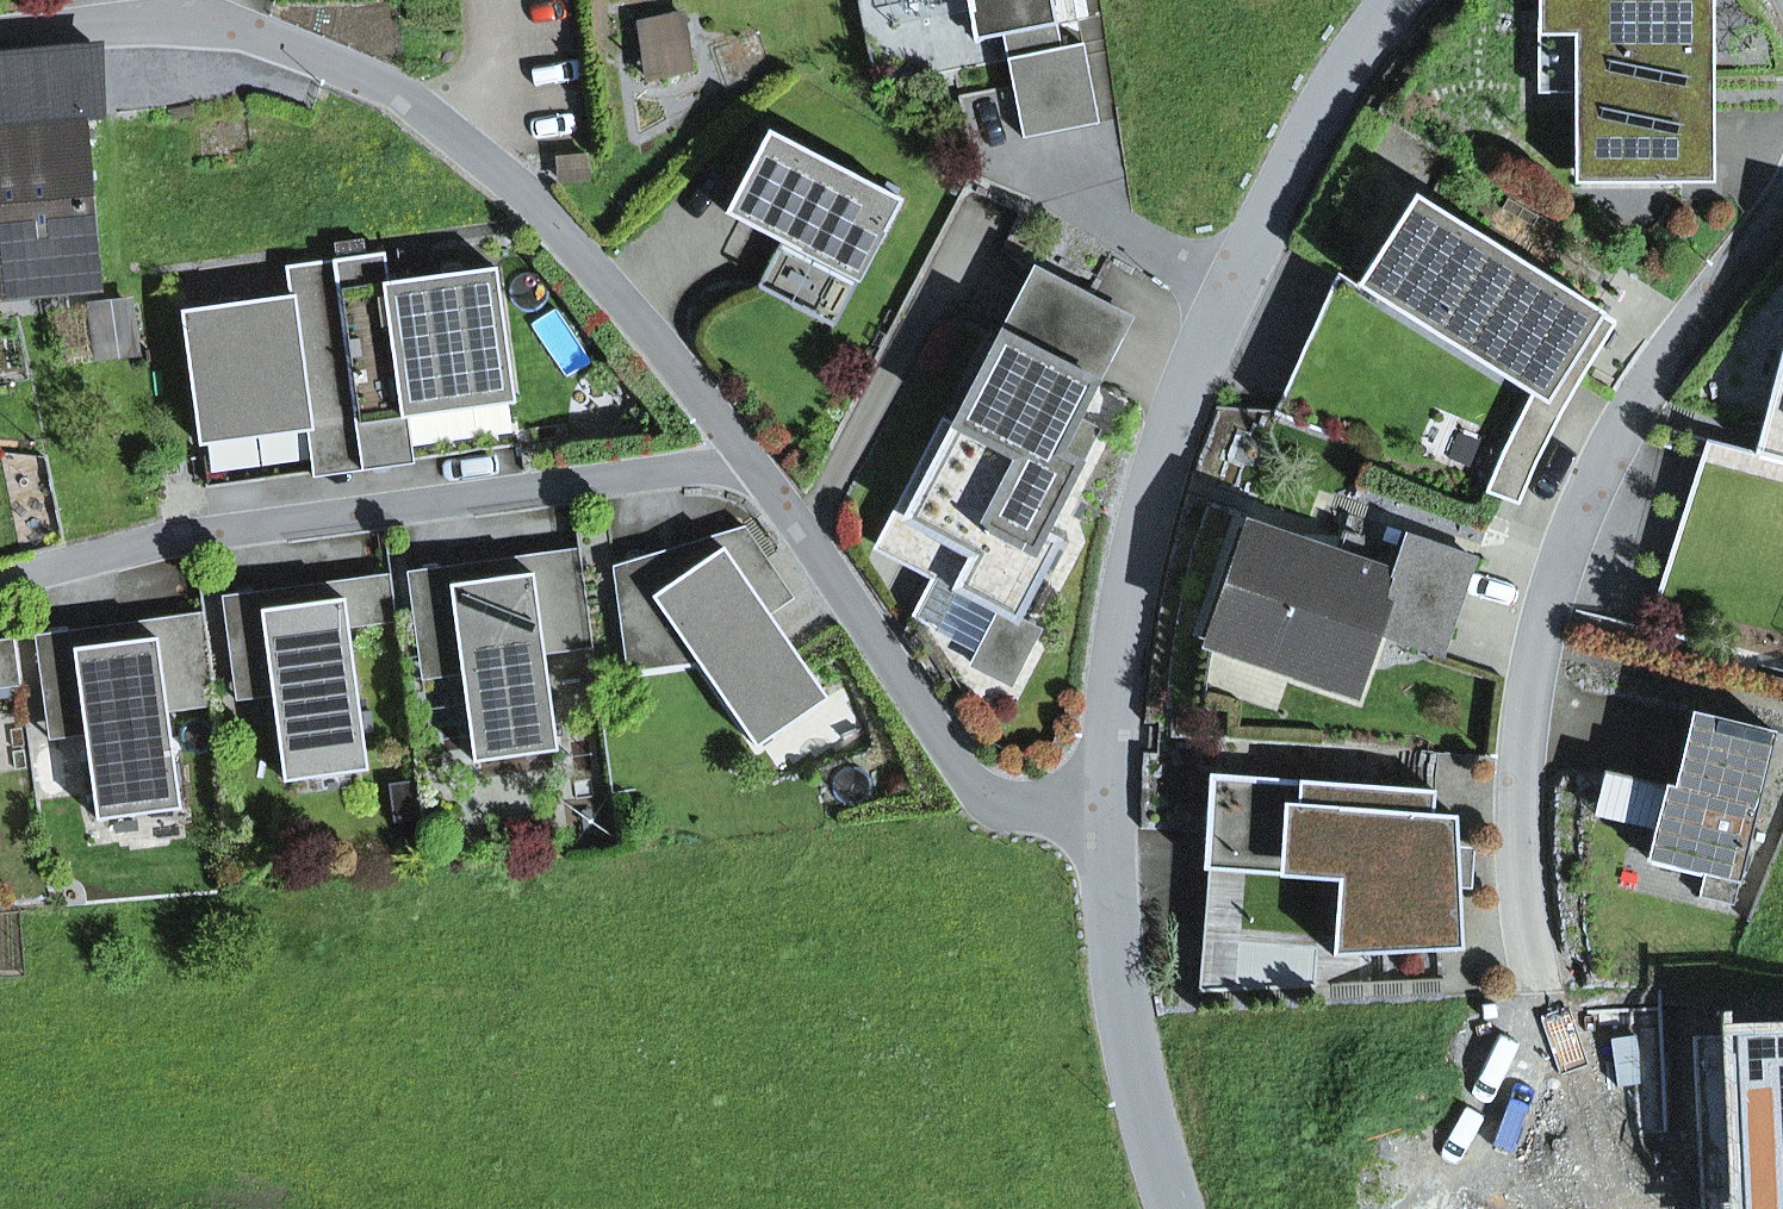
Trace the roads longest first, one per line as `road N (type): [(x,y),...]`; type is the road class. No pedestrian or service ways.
road 1 (residential): [(0,34),(203,16),(400,92),(534,198),(750,461)]
road 2 (residential): [(1401,0),(1327,102),(1203,348),(1171,431),(1115,658),(1102,808)]
road 3 (residential): [(1538,990),(1525,911),(1520,776),(1554,581),(1598,468),(1643,393),(1782,207)]
road 4 (residential): [(750,461),(166,537),(0,580)]
road 5 (residential): [(750,461),(979,789),(1009,807),(1046,813),(1102,808)]
road 6 (residential): [(1178,1208),(1125,1029),(1102,808)]

